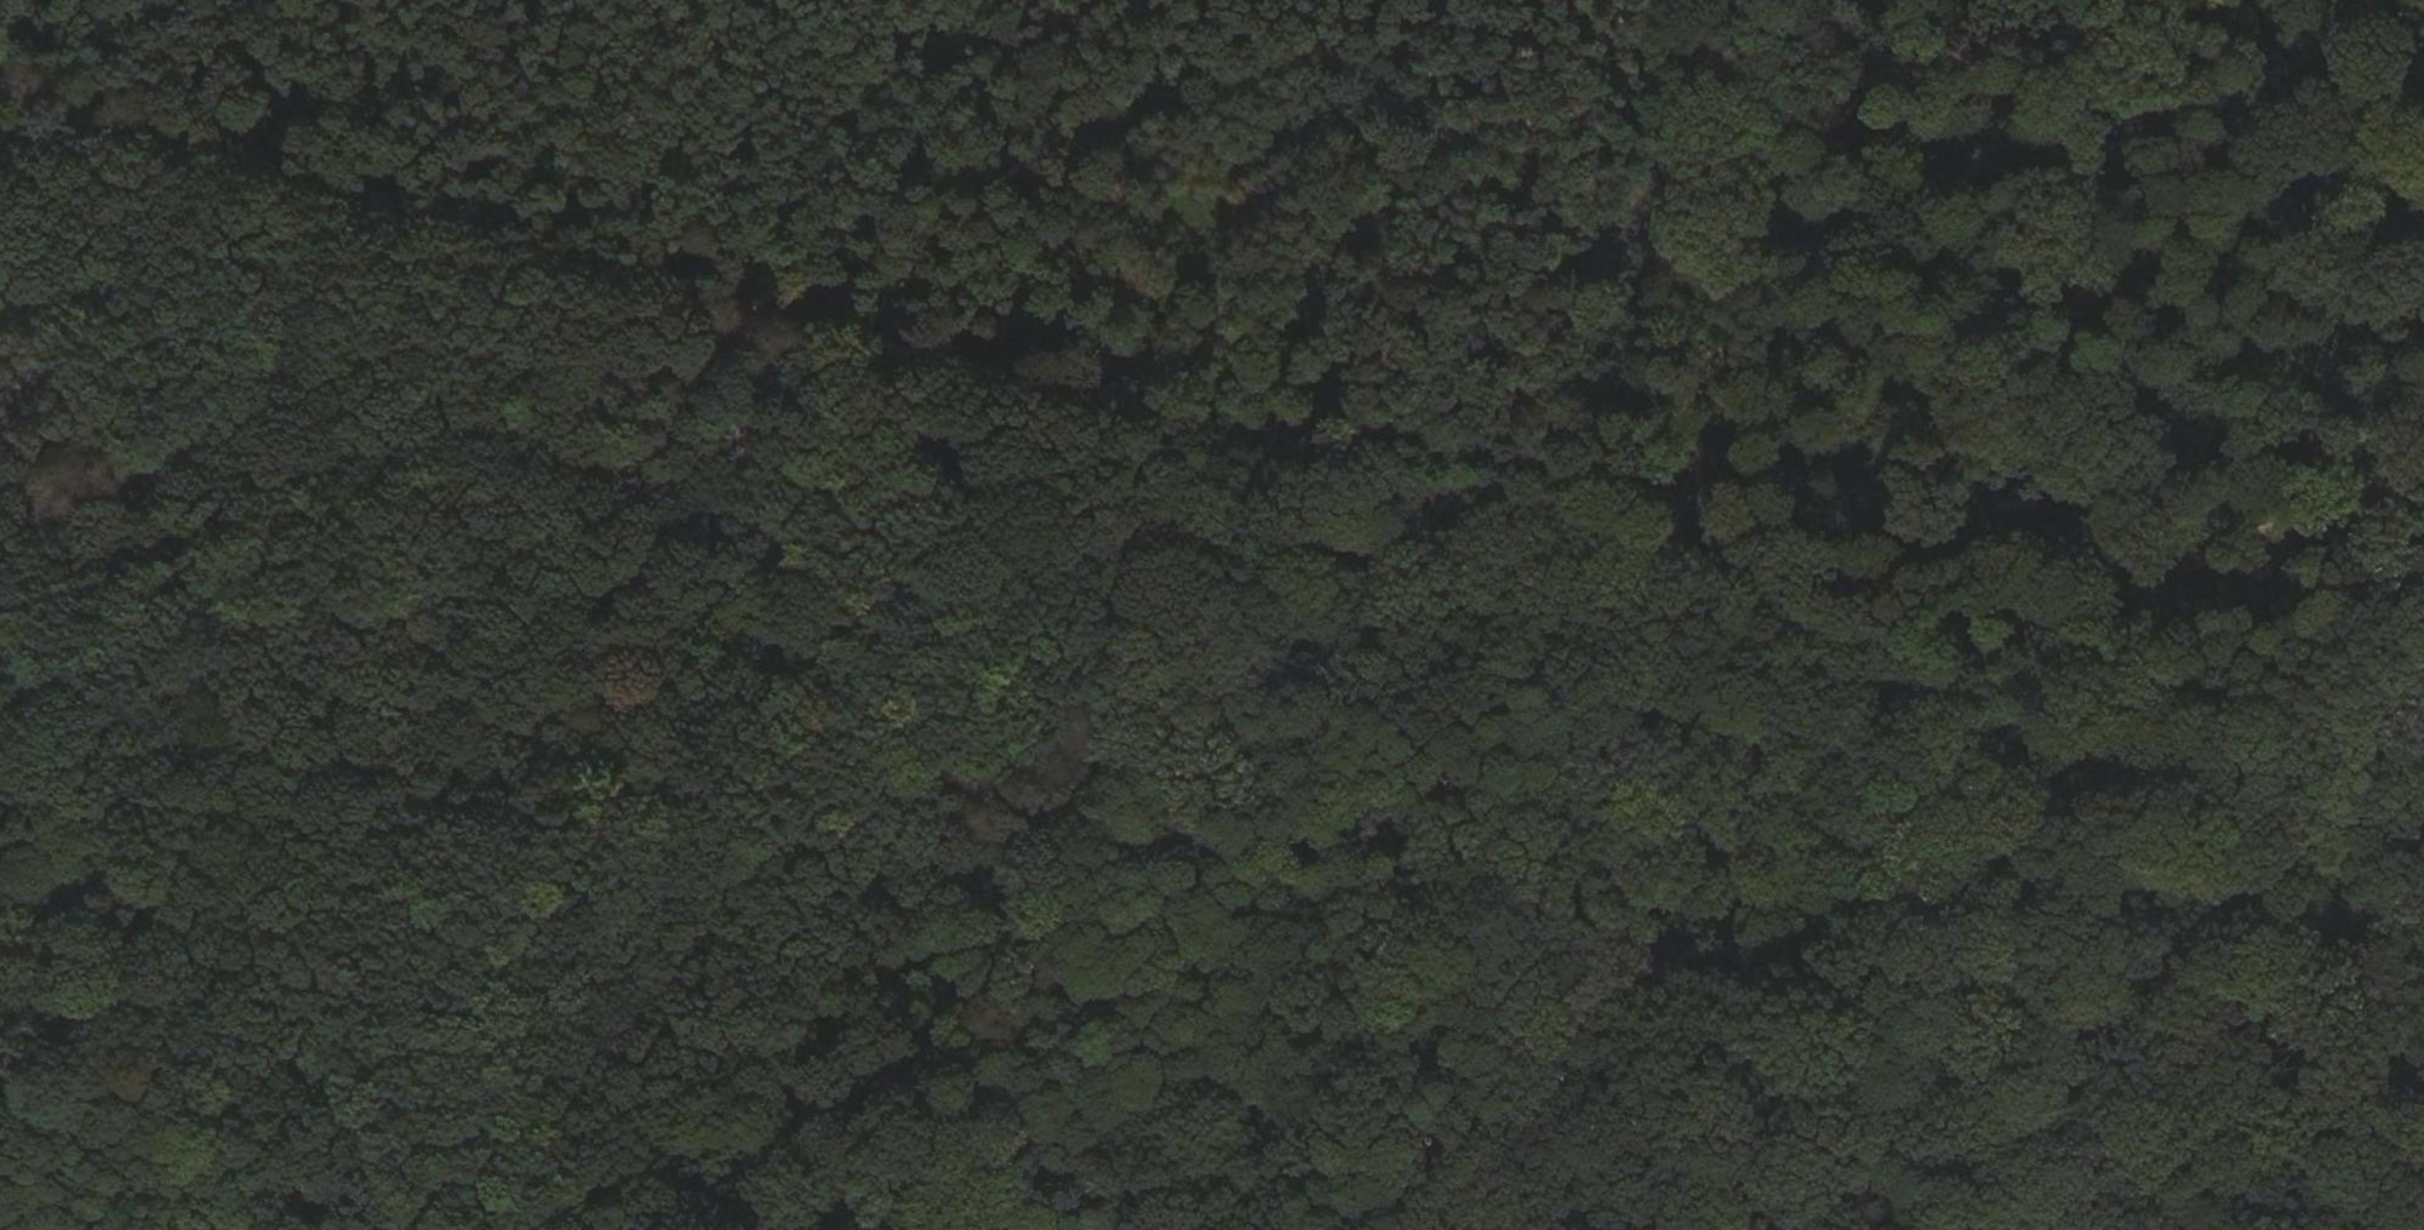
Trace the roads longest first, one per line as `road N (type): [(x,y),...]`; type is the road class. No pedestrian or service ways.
road 1 (track): [(0,177),(108,148),(181,159),(1971,646)]
road 2 (track): [(2423,462),(1971,646)]
road 3 (track): [(1971,646),(2423,768)]

